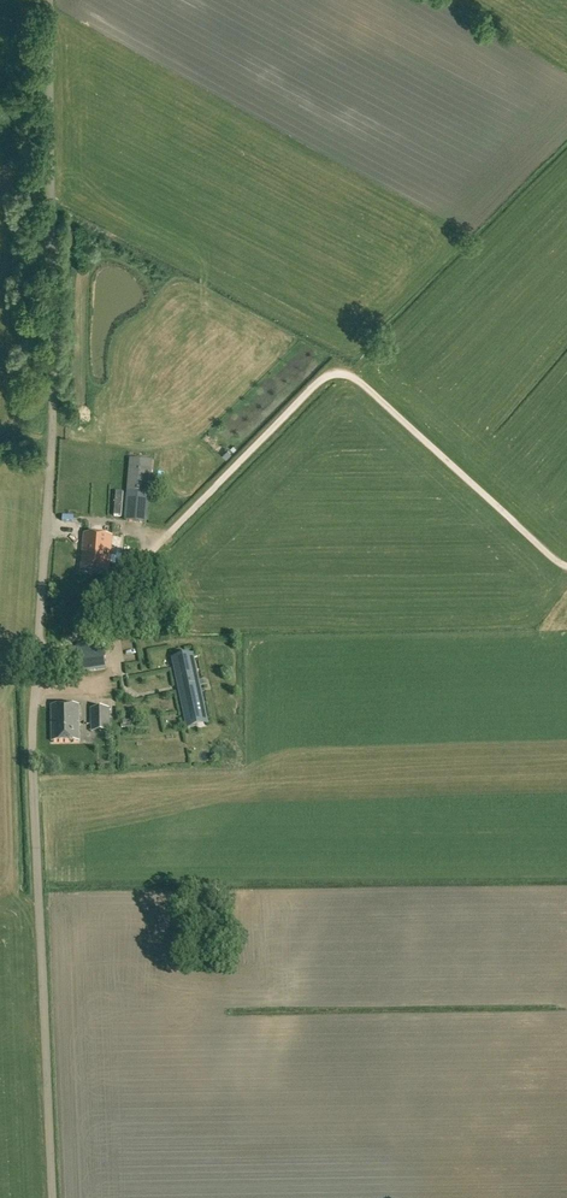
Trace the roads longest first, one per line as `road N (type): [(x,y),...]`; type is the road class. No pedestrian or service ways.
road 1 (unclassified): [(52,1197),(30,746),(47,400),(45,0)]

